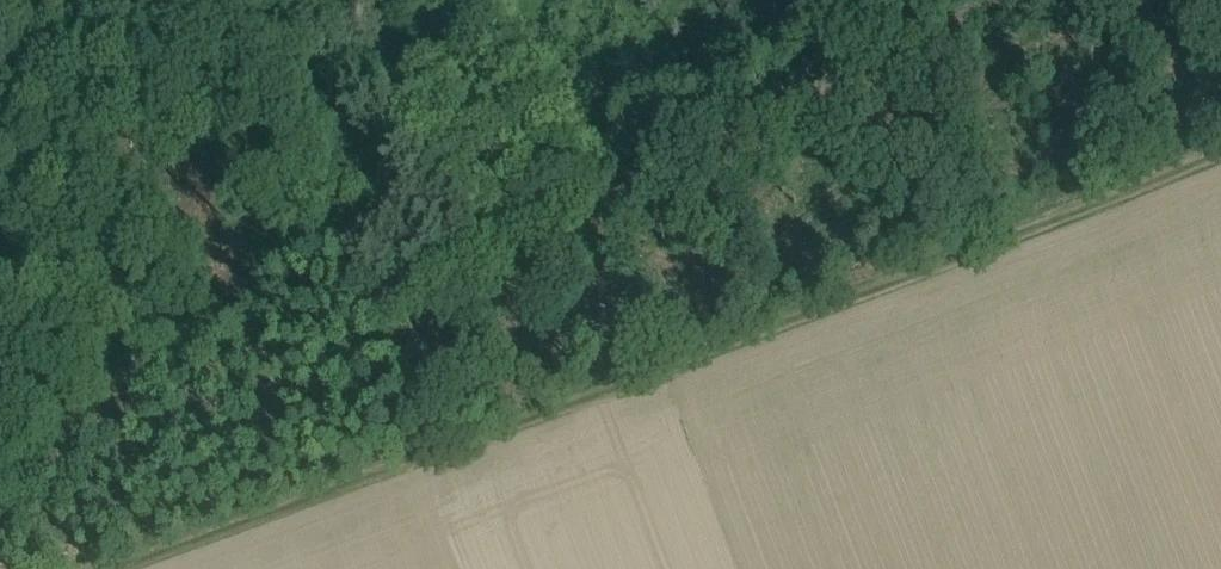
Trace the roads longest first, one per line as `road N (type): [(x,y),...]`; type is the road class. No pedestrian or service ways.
road 1 (track): [(1220,151),(482,442),(125,568)]
road 2 (track): [(482,442),(361,196)]
road 3 (track): [(1027,231),(880,0)]

